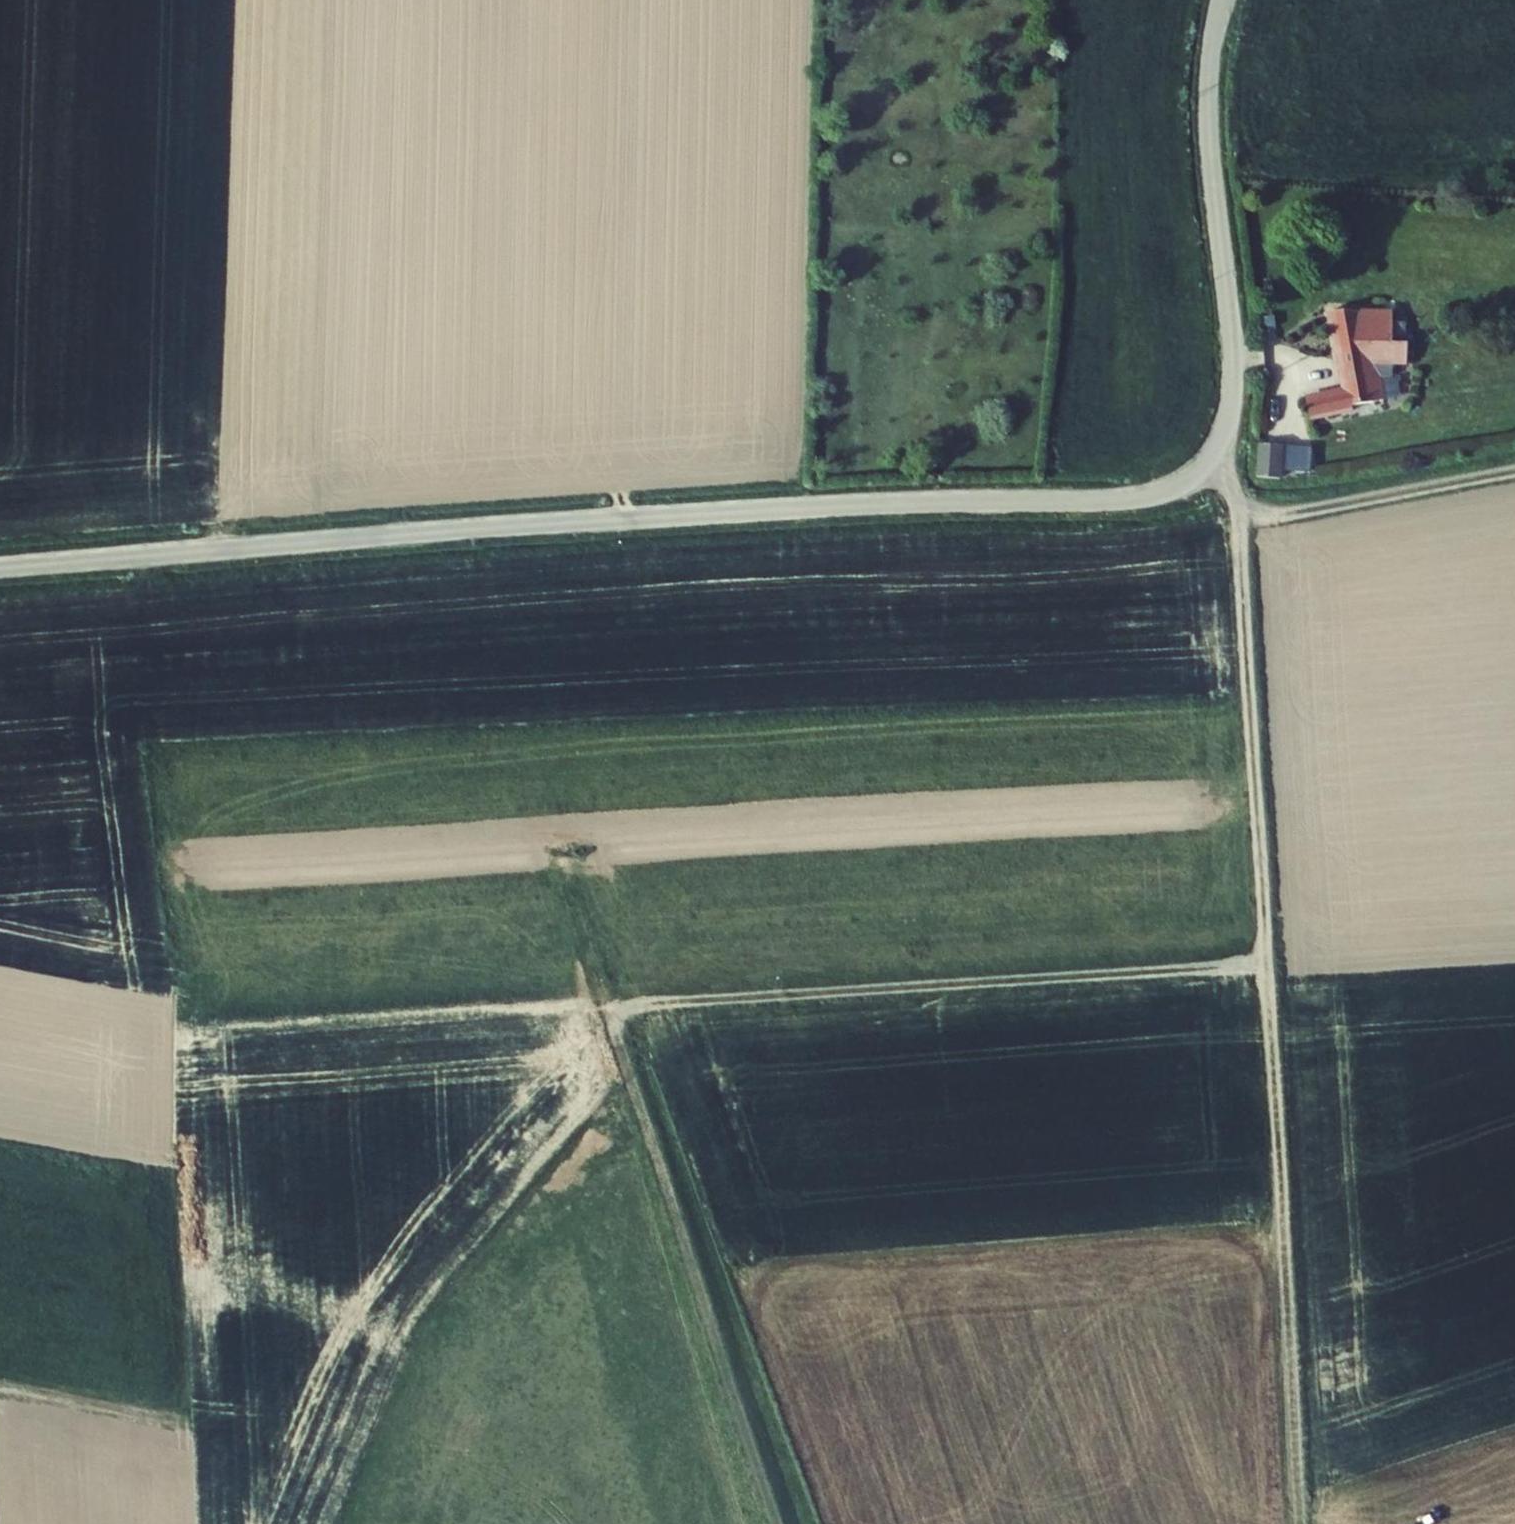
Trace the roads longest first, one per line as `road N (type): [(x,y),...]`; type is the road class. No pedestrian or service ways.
road 1 (tertiary): [(1213,454),(1162,493),(1125,500),(758,510),(0,568)]
road 2 (unclassified): [(1300,1523),(1239,515),(1213,454)]
road 3 (tertiary): [(1223,0),(1210,123),(1233,365),(1230,409),(1213,454)]
road 4 (track): [(1514,468),(1239,515)]

